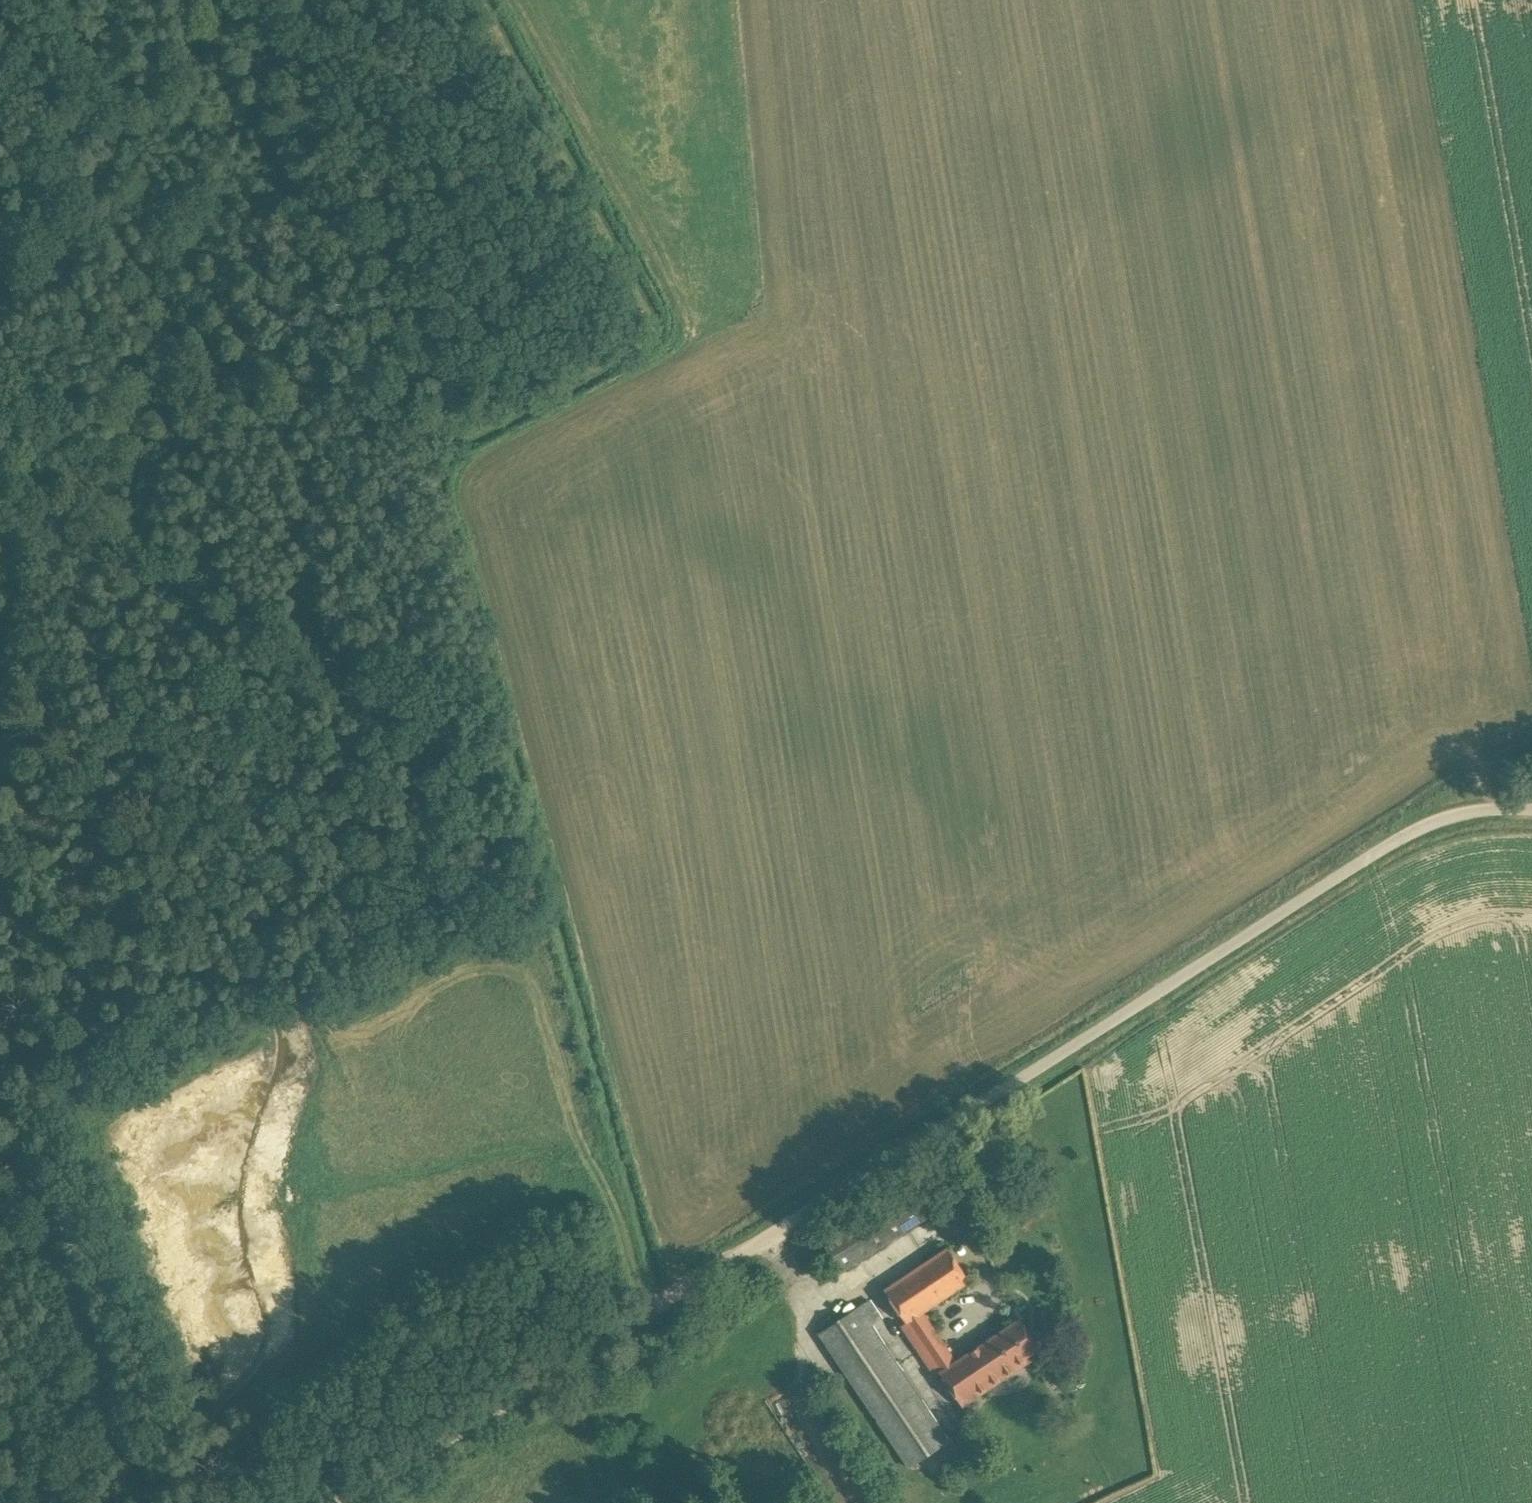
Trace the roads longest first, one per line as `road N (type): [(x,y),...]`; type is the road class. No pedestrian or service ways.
road 1 (unclassified): [(738,1256),(1399,837),(1445,815),(1531,809)]
road 2 (track): [(330,1502),(738,1256)]

